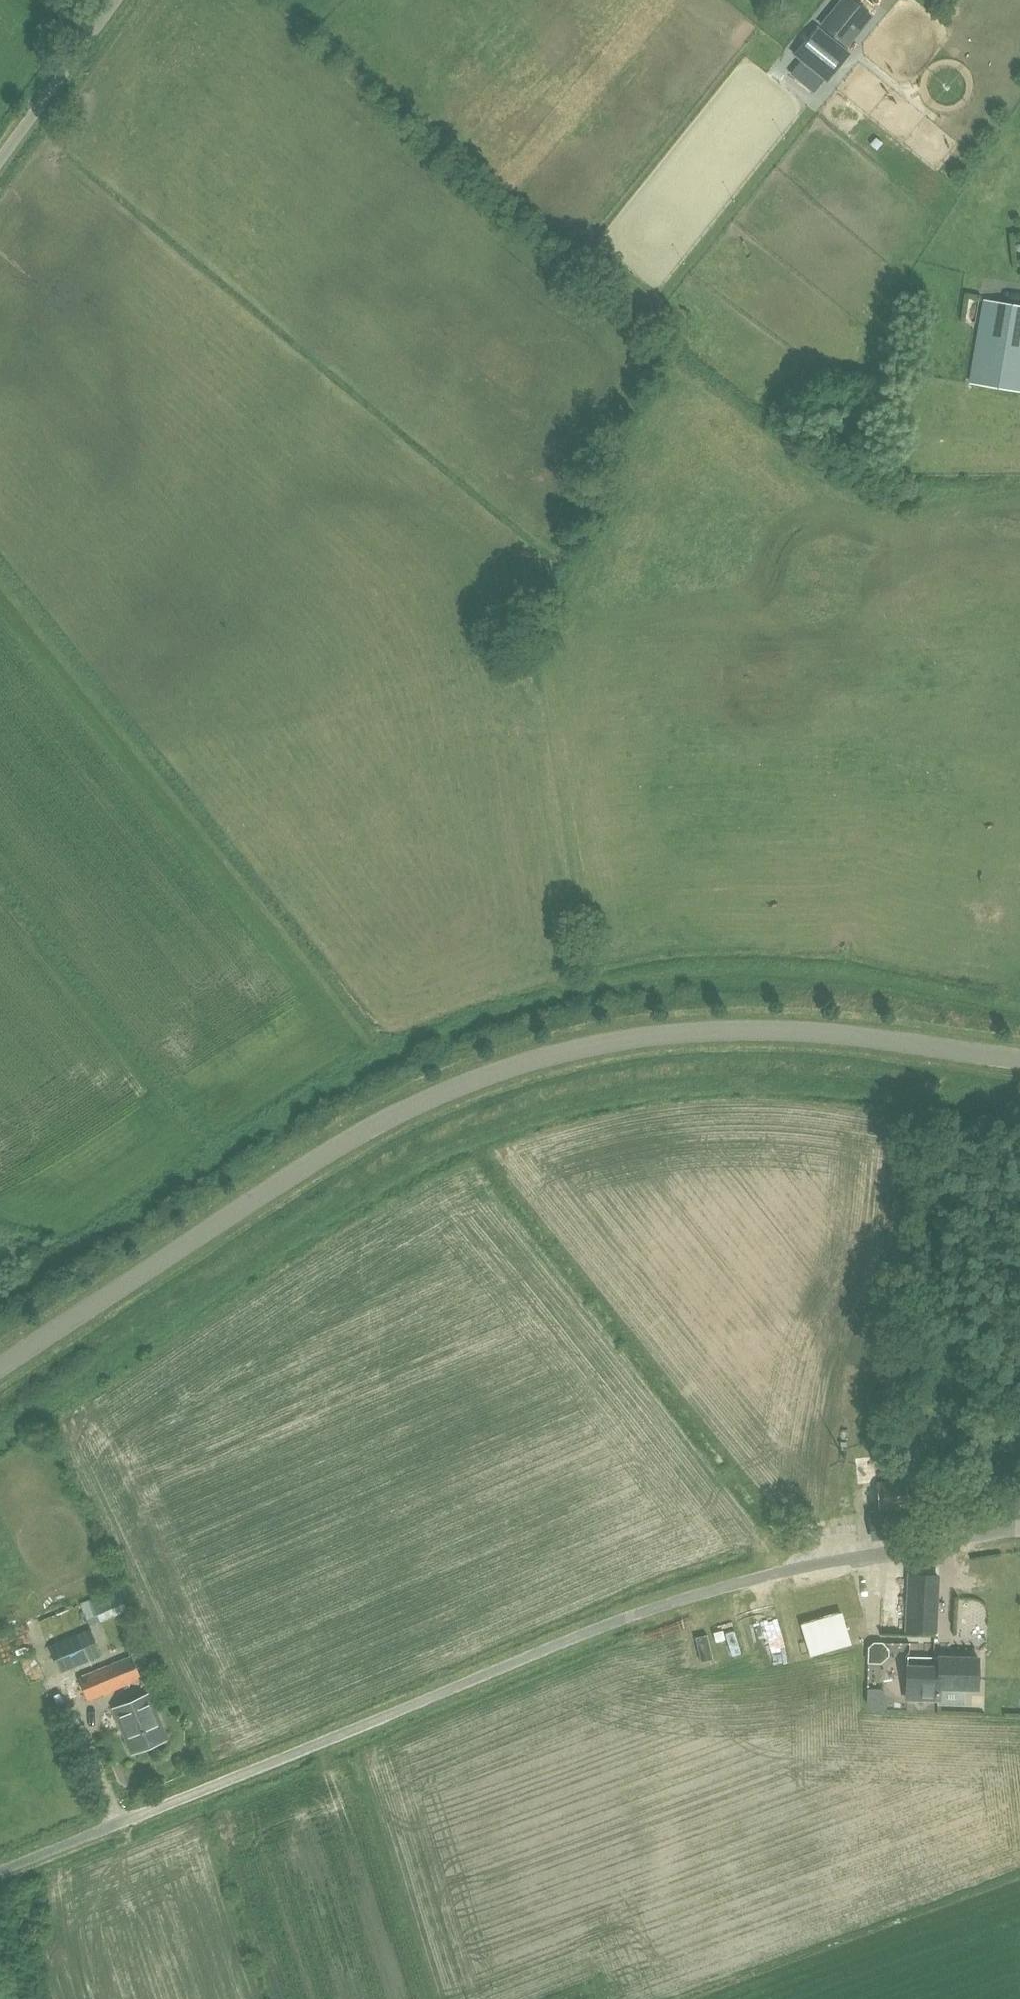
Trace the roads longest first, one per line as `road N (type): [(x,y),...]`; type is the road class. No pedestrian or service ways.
road 1 (unclassified): [(0,1370),(329,1156),(413,1110),(530,1064),(718,1032),(872,1038),(1019,1060)]
road 2 (unclassified): [(0,1872),(648,1614),(731,1588),(1019,1530)]
road 3 (track): [(0,571),(384,1055)]
road 4 (unclassified): [(0,166),(121,0)]

